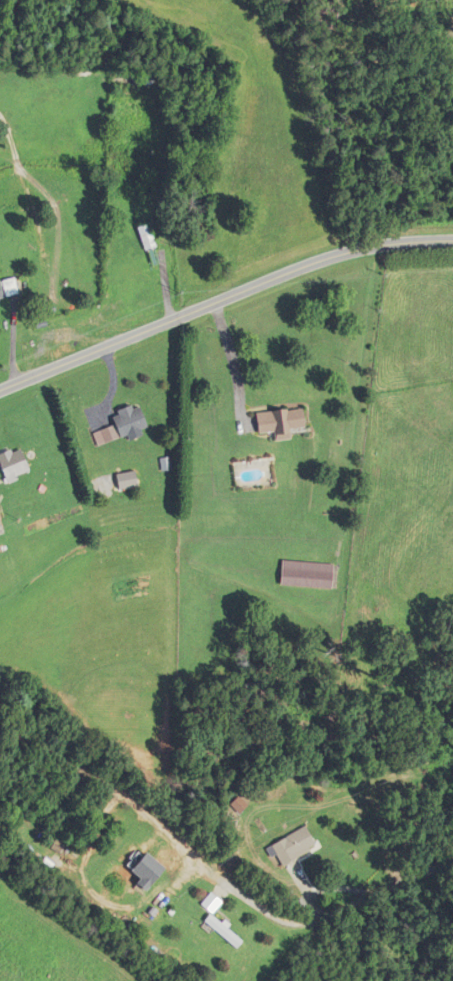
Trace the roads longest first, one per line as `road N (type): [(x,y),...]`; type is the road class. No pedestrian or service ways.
road 1 (residential): [(0,392),(344,254),(452,241)]
road 2 (residential): [(452,865),(314,924)]

